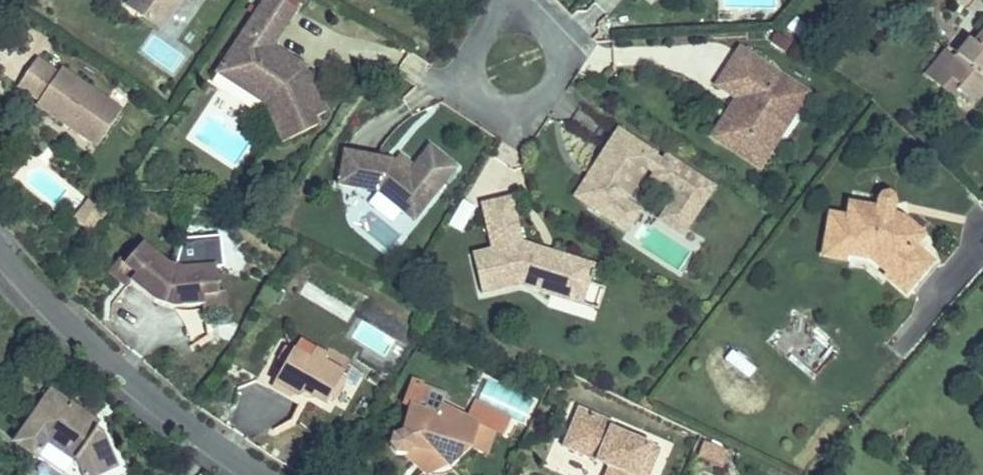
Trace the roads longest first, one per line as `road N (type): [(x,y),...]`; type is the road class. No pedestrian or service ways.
road 1 (residential): [(252,469),(73,327),(0,249)]

